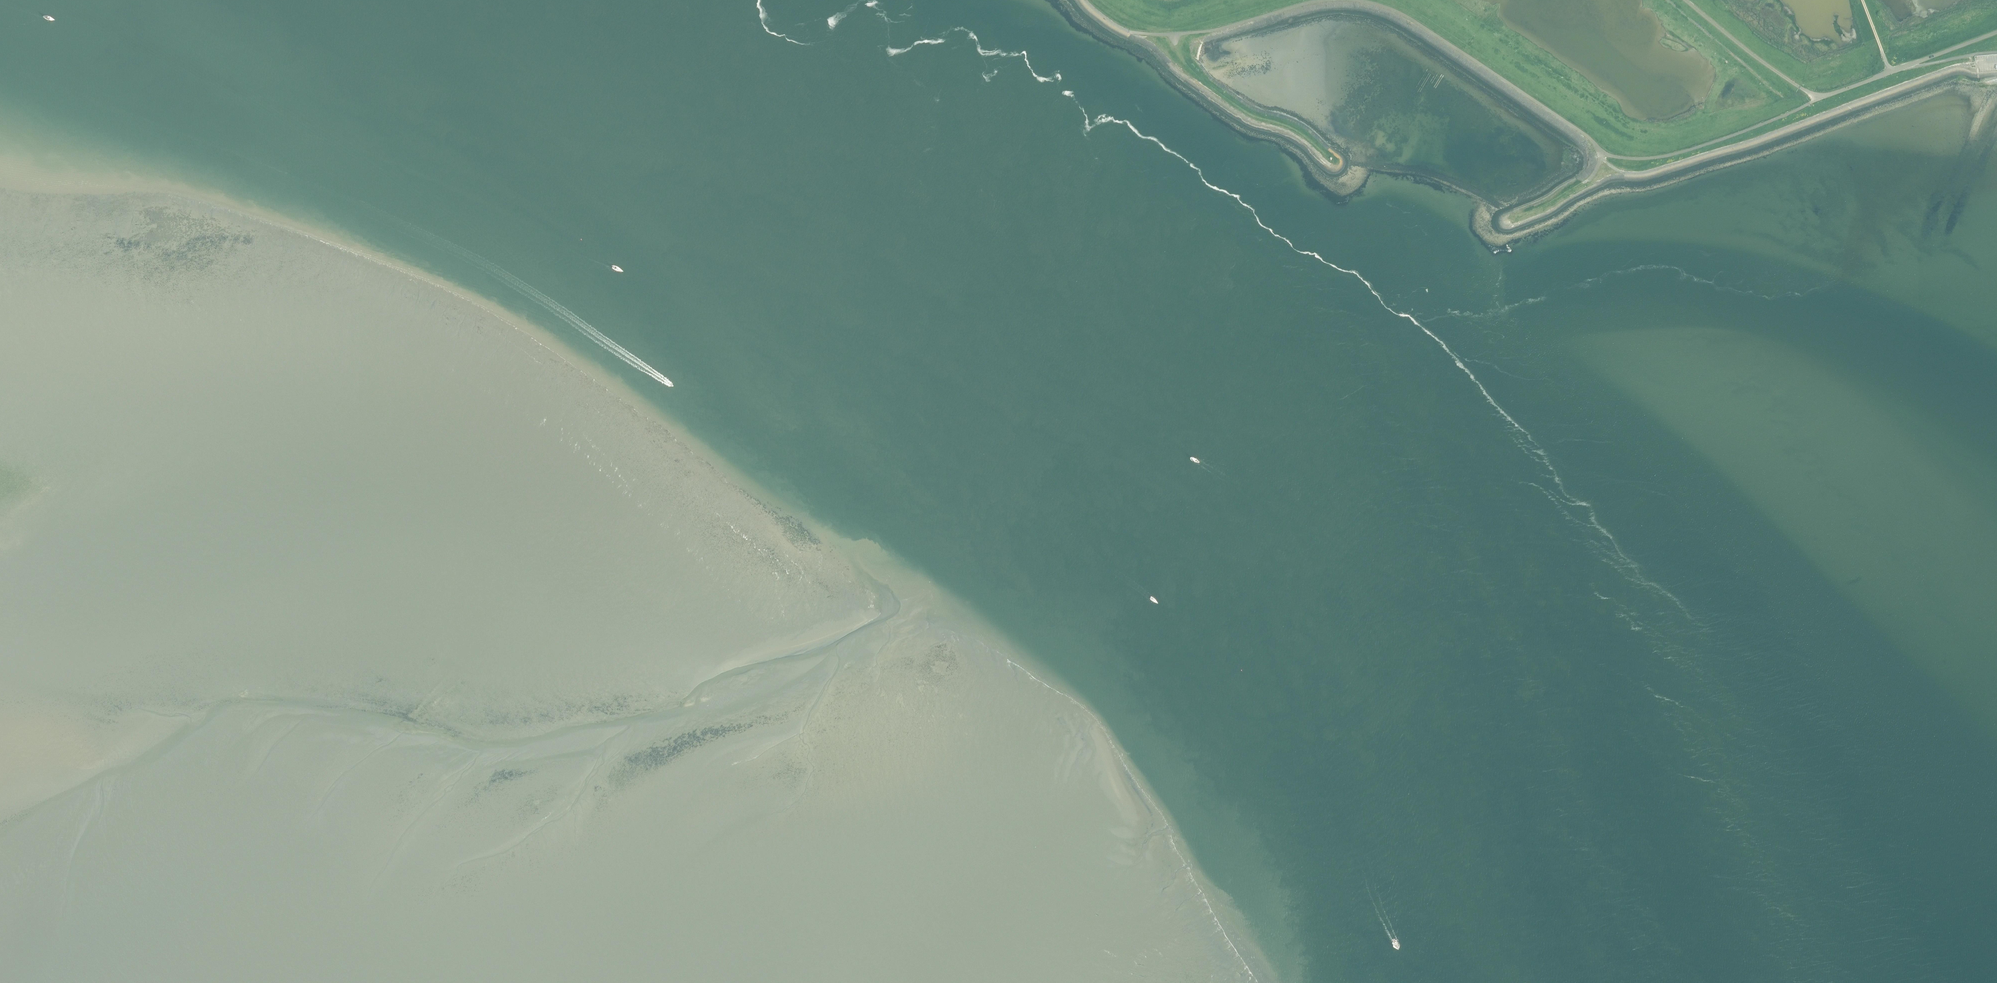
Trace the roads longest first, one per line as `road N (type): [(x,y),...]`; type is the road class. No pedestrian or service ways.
road 1 (unclassified): [(1816,97),(1996,32)]
road 2 (unclassified): [(1816,97),(1686,0)]

